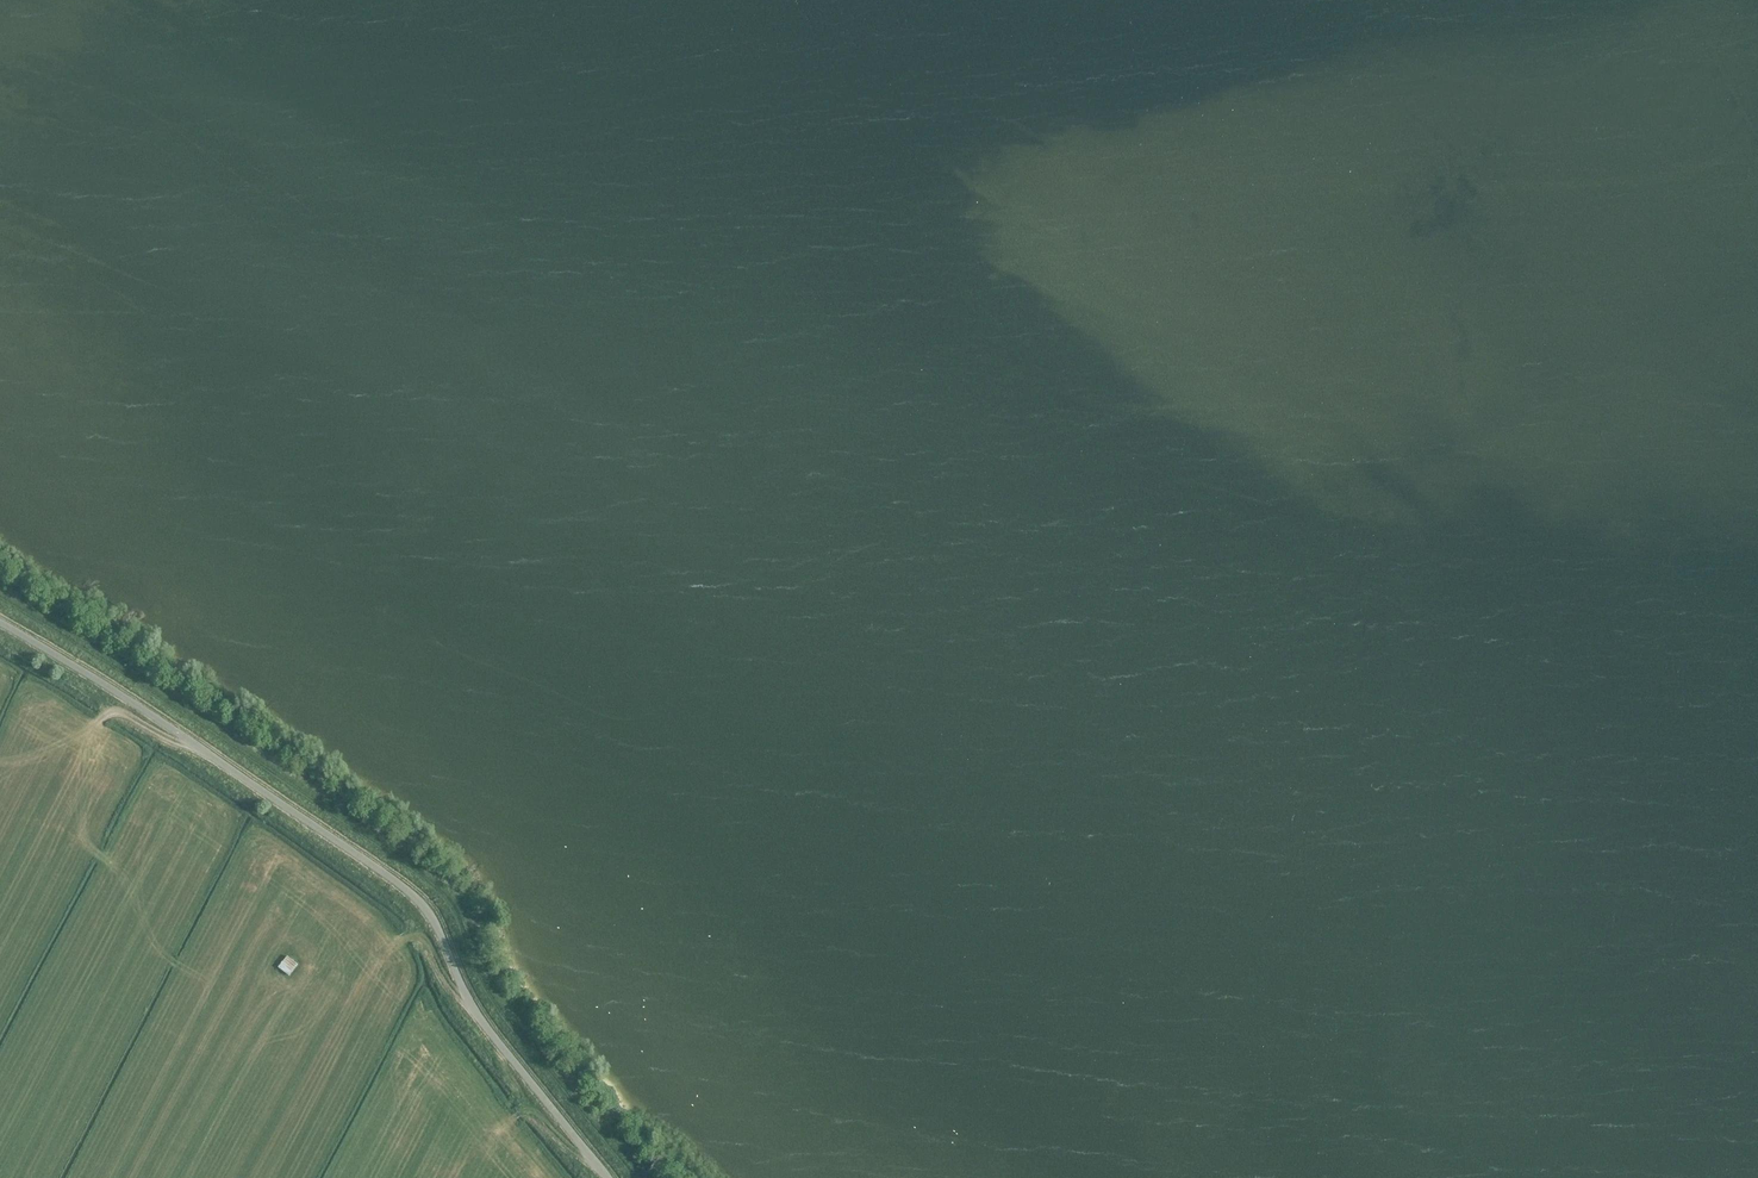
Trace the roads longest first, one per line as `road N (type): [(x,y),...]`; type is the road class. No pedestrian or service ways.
road 1 (unclassified): [(605,1177),(481,1022),(427,911),(408,892),(100,681),(0,624)]
road 2 (track): [(0,761),(56,750),(113,710),(202,750)]

